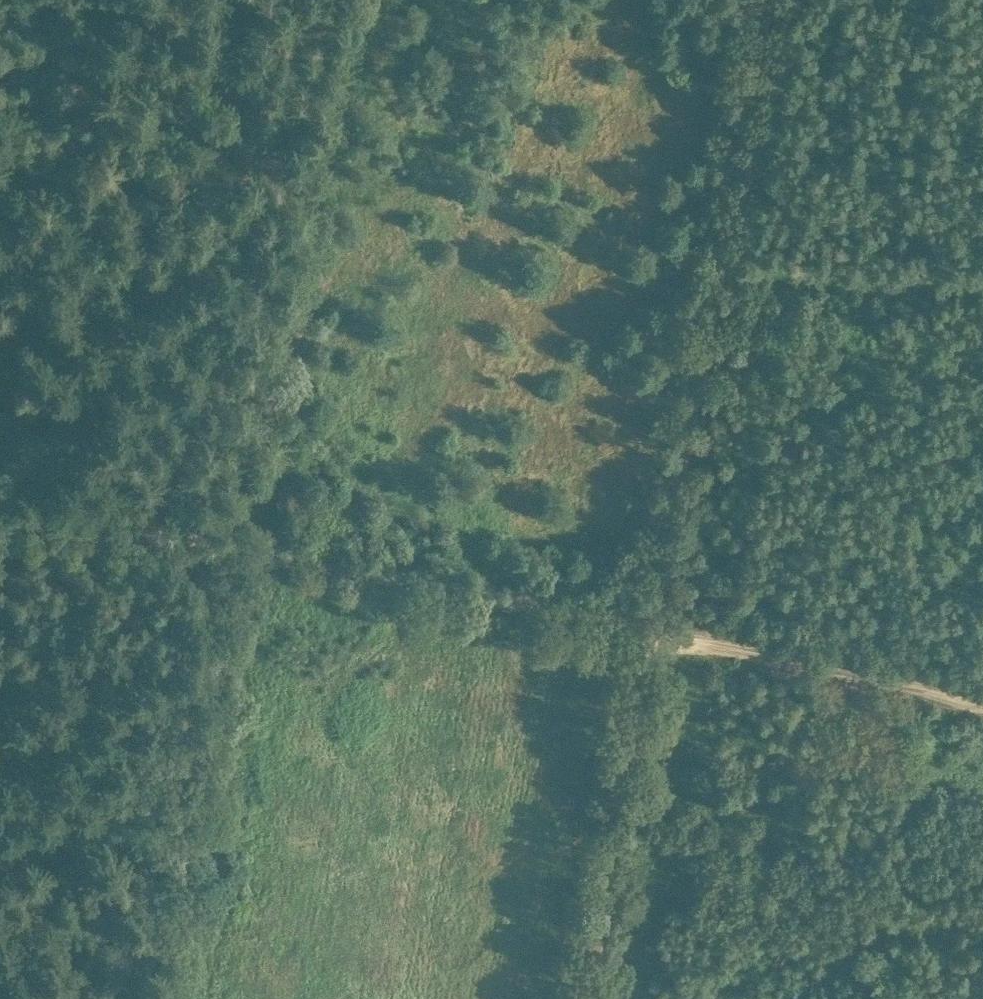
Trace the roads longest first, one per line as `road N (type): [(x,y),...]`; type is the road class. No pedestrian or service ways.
road 1 (track): [(642,629),(982,697)]

